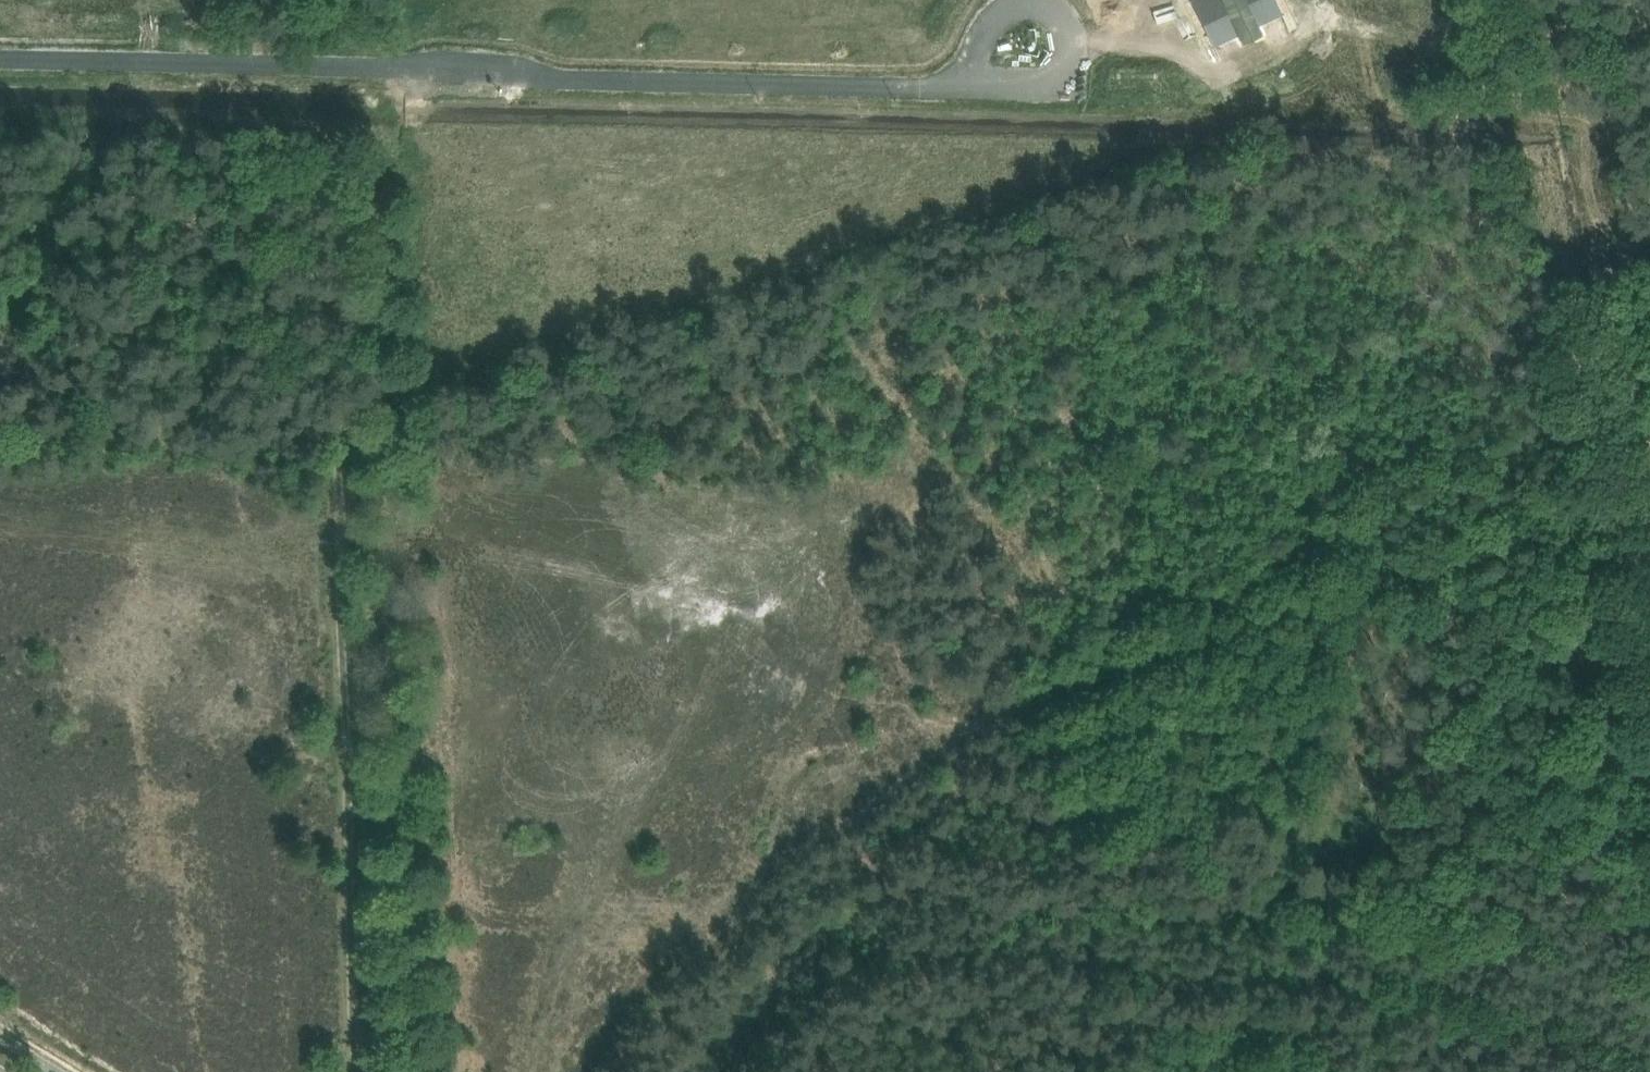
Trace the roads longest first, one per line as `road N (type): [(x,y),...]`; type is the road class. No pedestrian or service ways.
road 1 (track): [(1649,502),(1363,580),(1033,702),(747,895),(766,943),(697,1071)]
road 2 (track): [(1649,585),(1541,159)]

